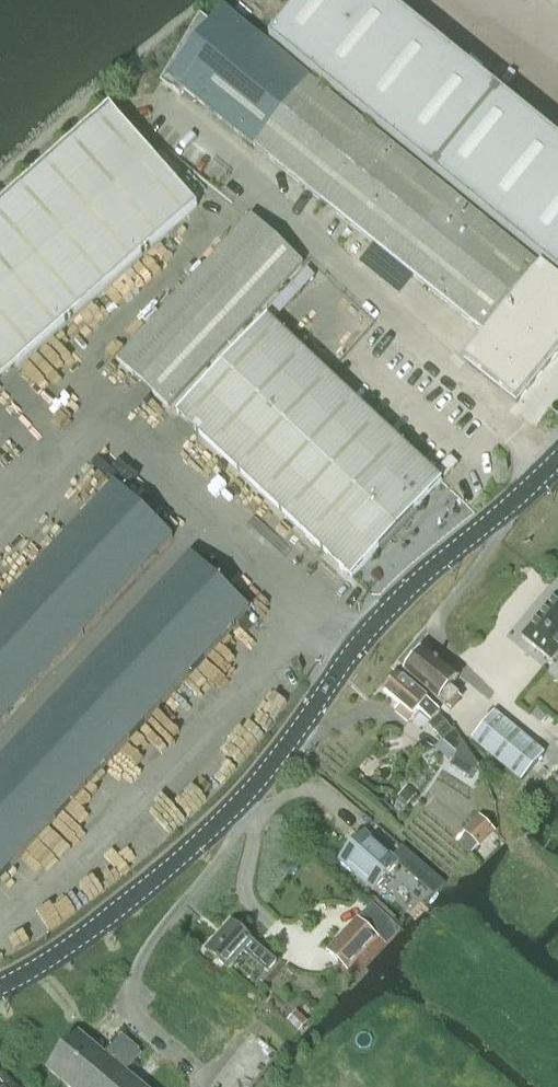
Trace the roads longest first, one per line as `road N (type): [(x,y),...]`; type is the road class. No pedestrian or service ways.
road 1 (tertiary): [(557,459),(404,592),(198,844),(120,909),(0,987)]

